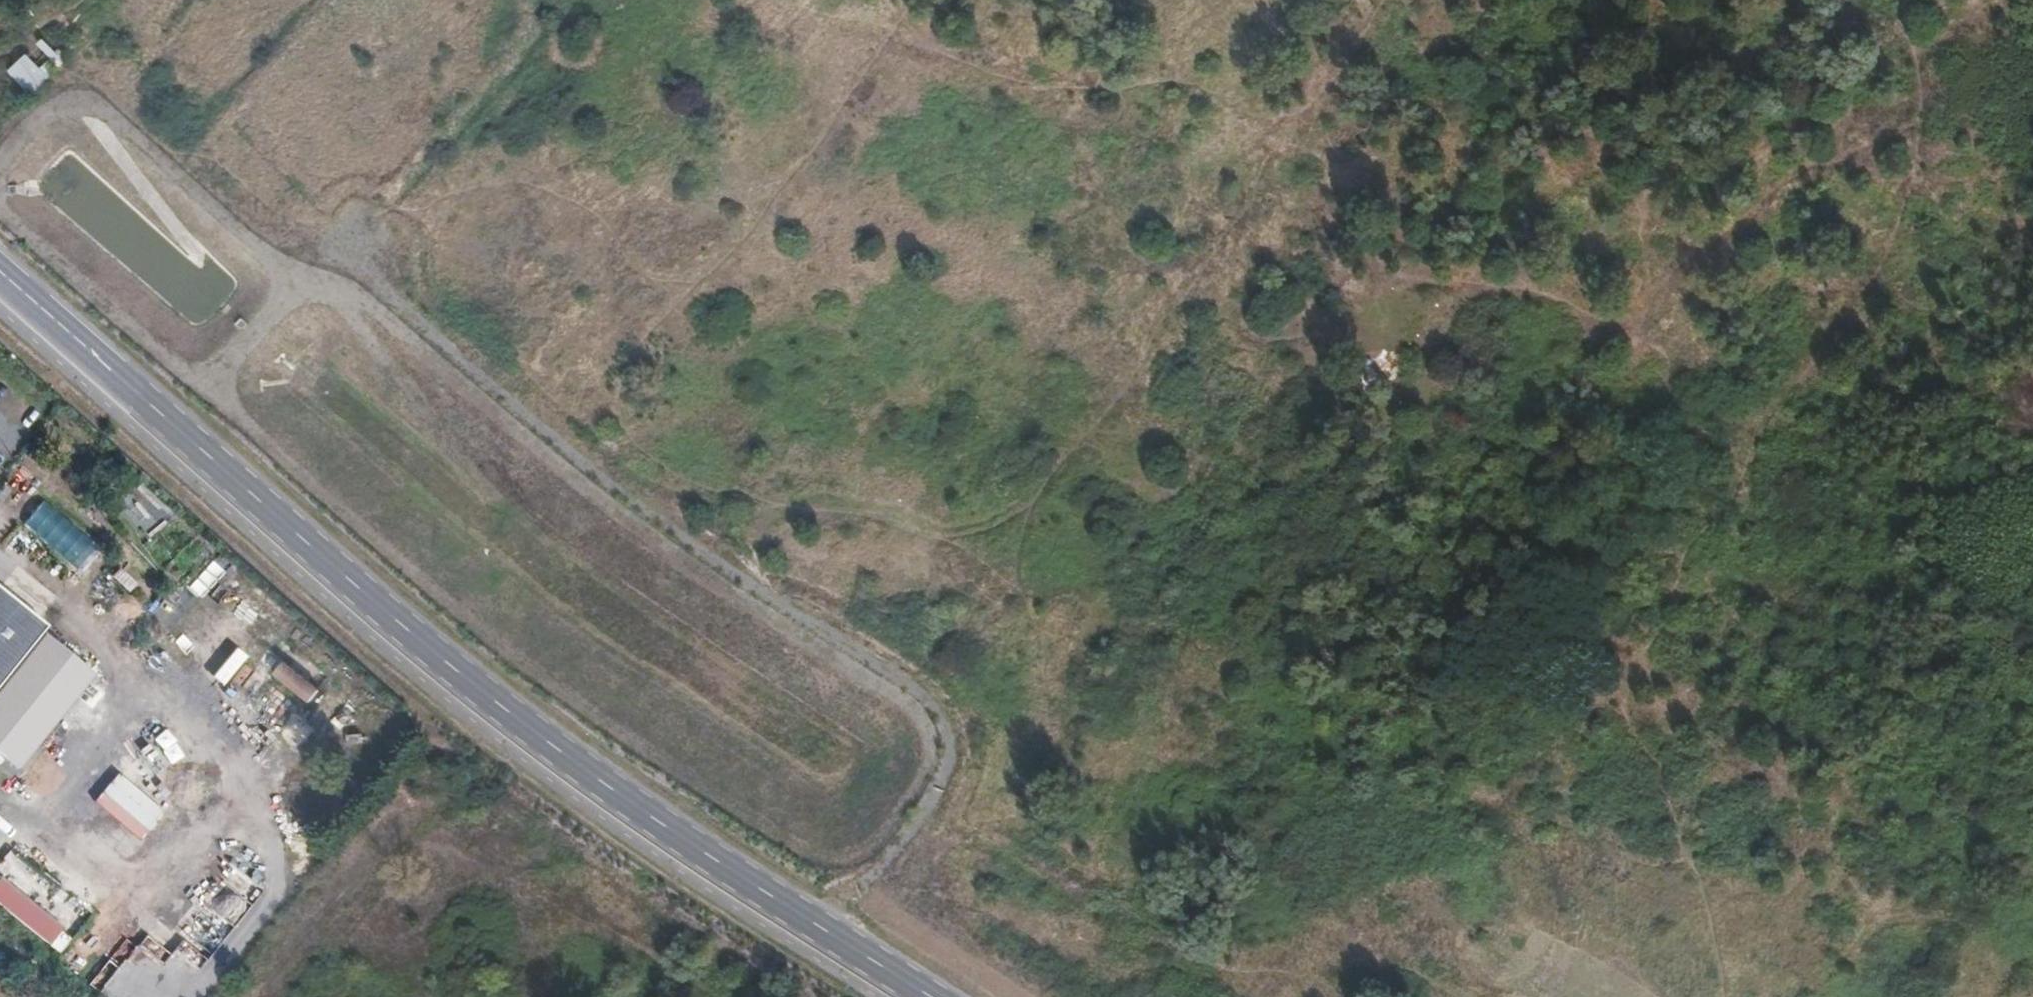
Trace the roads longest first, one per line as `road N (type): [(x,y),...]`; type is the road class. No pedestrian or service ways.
road 1 (secondary): [(925,996),(522,738),(425,662),(0,276)]

